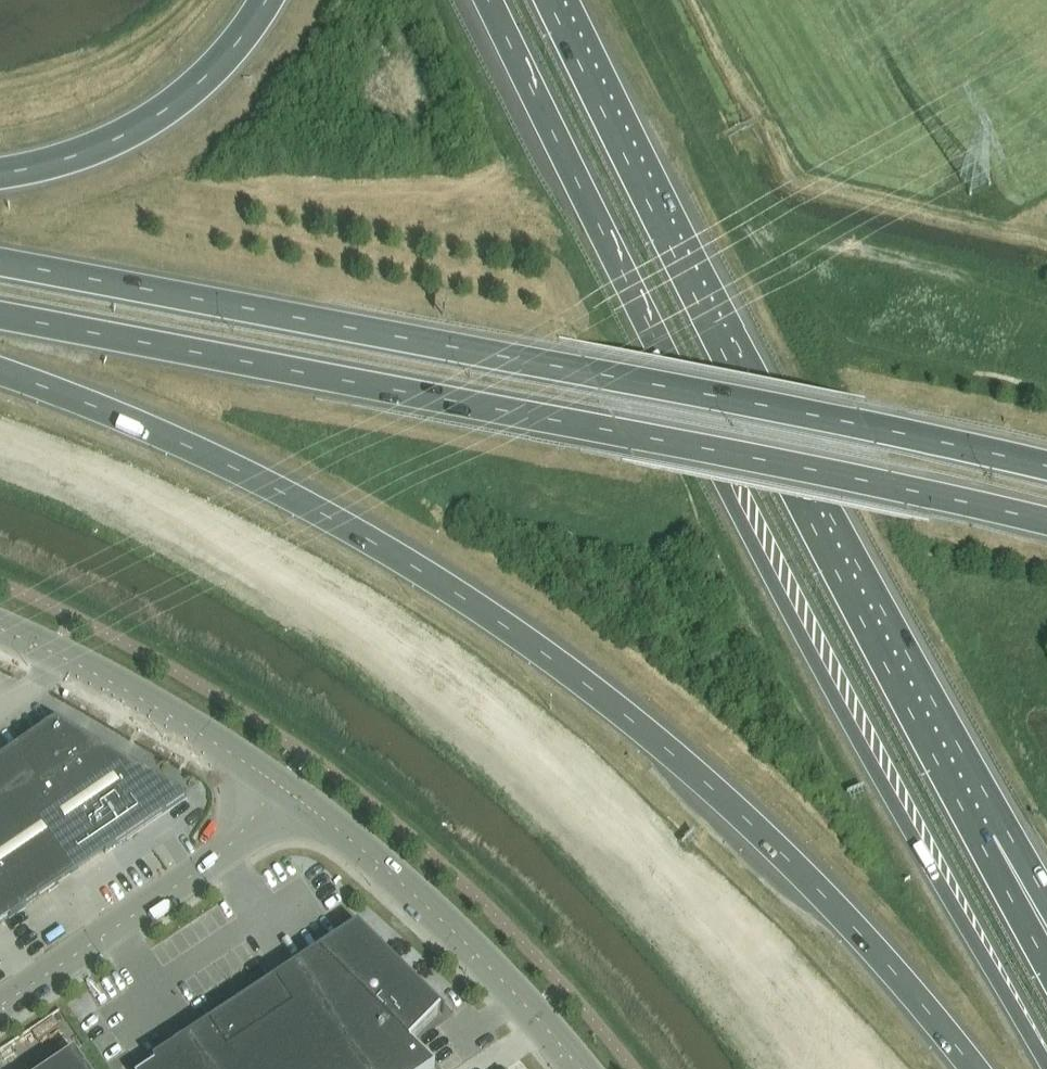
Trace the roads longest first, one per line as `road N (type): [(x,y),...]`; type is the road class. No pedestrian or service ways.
road 1 (trunk): [(0,372),(229,466),(507,628),(740,813),(851,924),(973,1068)]
road 2 (trunk): [(479,0),(785,608),(1046,1066)]
road 3 (trunk): [(0,315),(1046,523)]
road 4 (trunk): [(1046,466),(0,262)]
road 5 (trunk): [(978,839),(549,0)]
road 6 (tertiary): [(580,1068),(470,947),(280,786)]
road 7 (unclassified): [(0,1007),(244,840),(280,786)]
road 8 (trunk): [(267,0),(221,62),(167,110),(98,148),(0,174)]
road 9 (tertiary): [(280,786),(151,704),(0,628)]
road 10 (trunk): [(1046,964),(978,839)]

